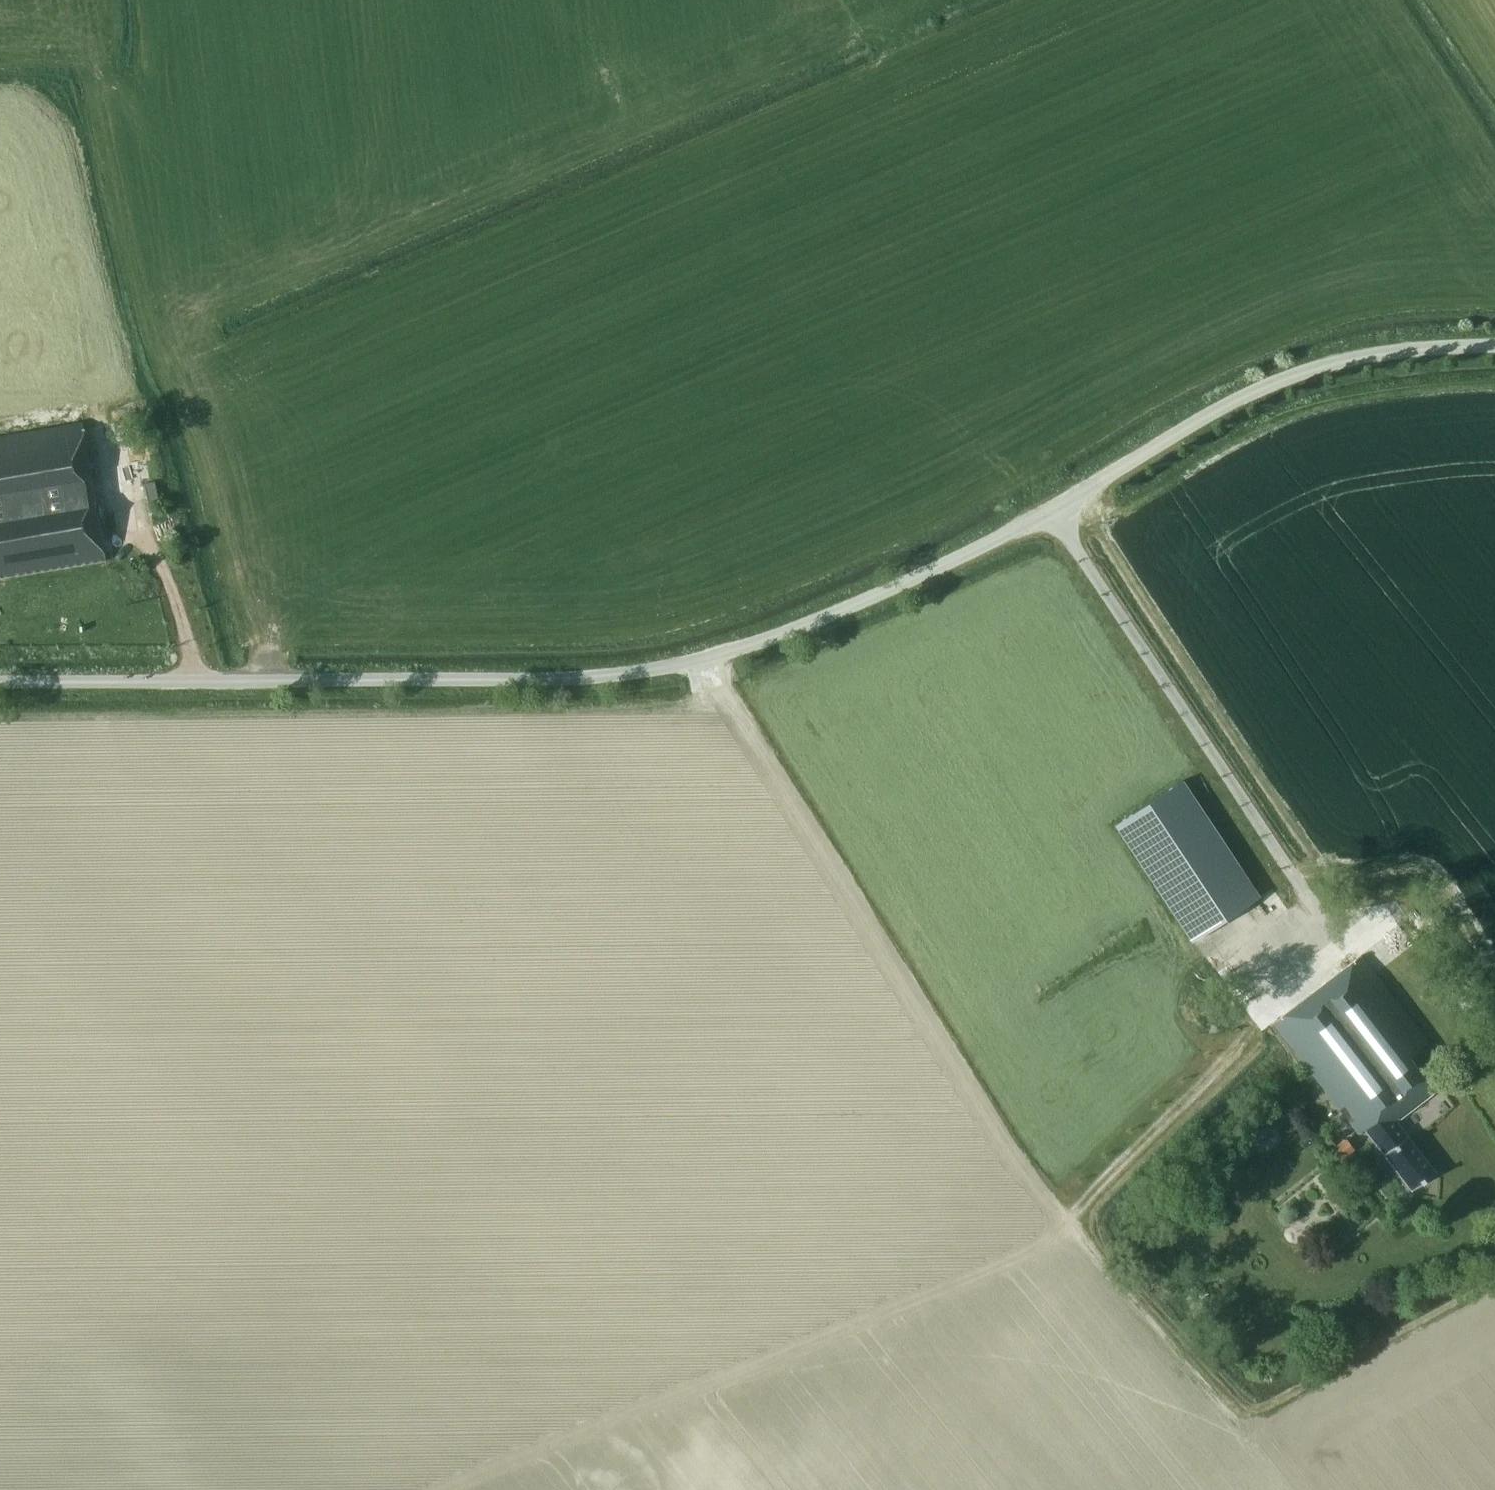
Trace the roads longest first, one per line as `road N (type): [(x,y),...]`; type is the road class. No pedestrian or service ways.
road 1 (tertiary): [(0,677),(538,678),(689,664),(773,639),(990,542),(1221,410),(1321,366),(1494,344)]

